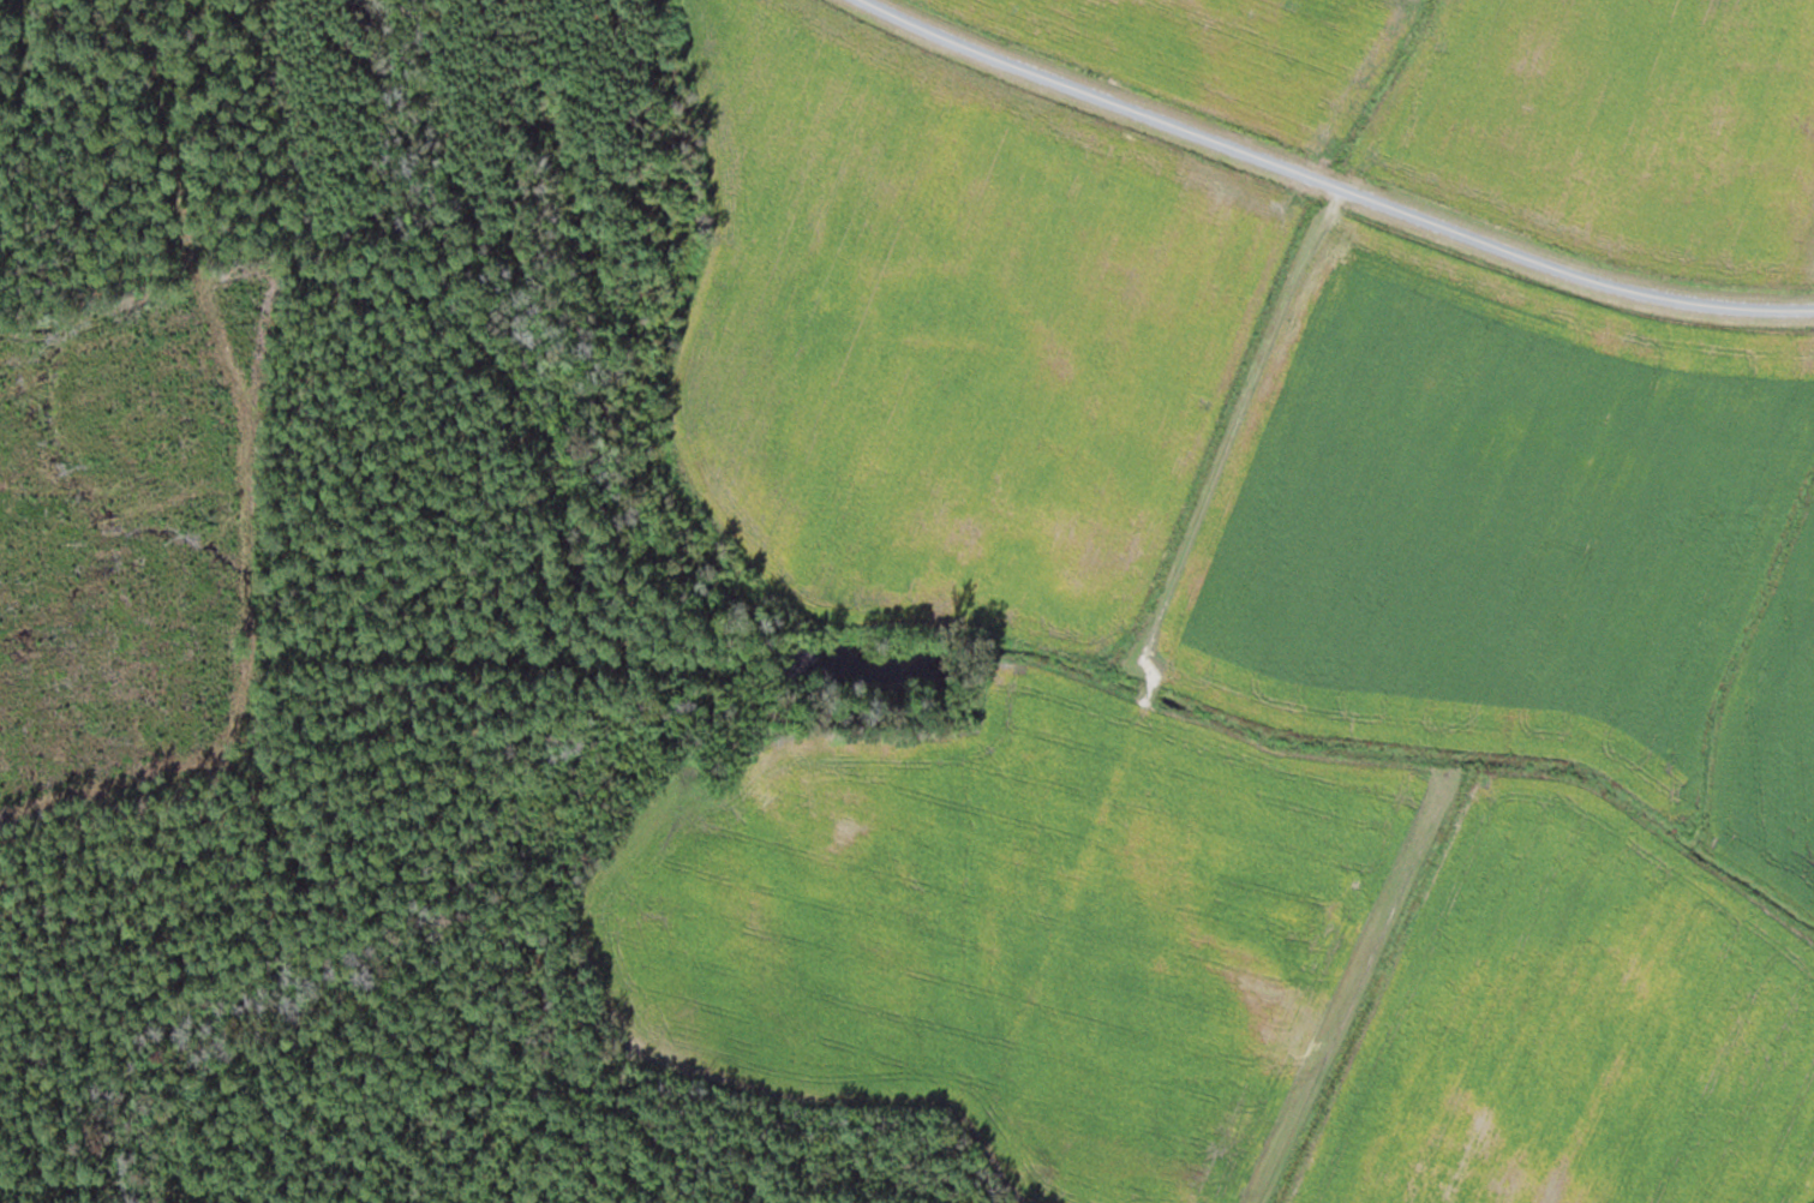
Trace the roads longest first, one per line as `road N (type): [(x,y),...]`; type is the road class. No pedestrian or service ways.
road 1 (residential): [(1813,313),(1684,309),(1593,287),(858,0)]

